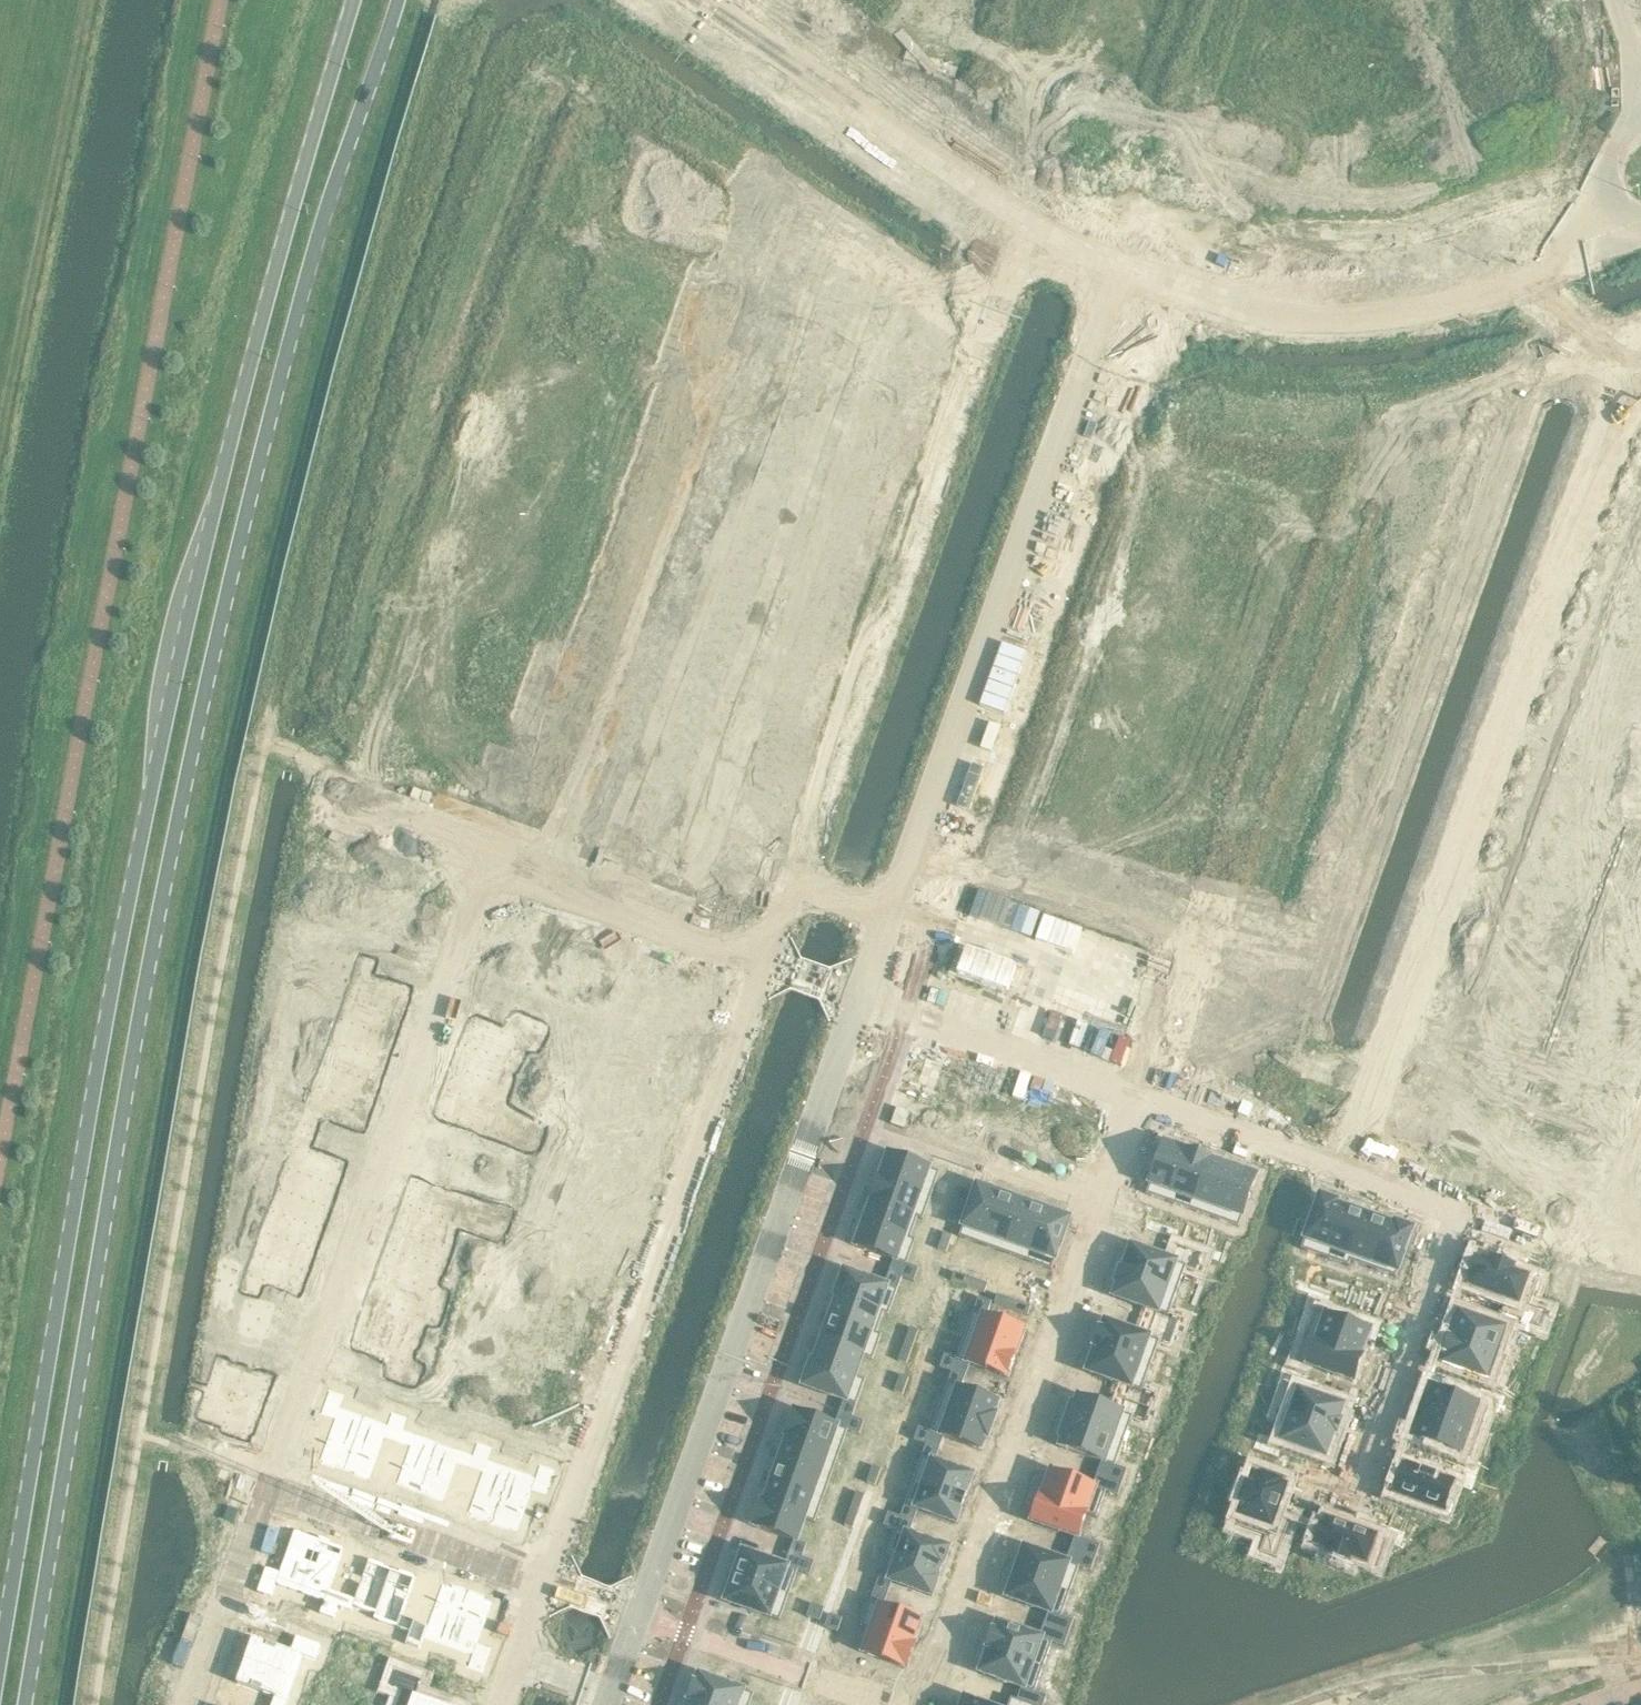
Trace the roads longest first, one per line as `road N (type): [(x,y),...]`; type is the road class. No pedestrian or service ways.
road 1 (primary): [(26,1704),(157,927),(211,674),(305,276),(398,0)]
road 2 (primary): [(355,0),(250,360),(181,664),(125,923),(0,1653)]
road 3 (residential): [(772,193),(583,62),(536,68),(520,89),(426,367),(326,799)]
road 4 (residential): [(761,965),(992,319),(772,193)]
road 5 (residential): [(1333,1167),(1613,360)]
road 6 (residential): [(511,875),(772,193)]
road 7 (residential): [(1379,415),(1139,1097)]
road 8 (residential): [(543,1586),(761,965)]
road 9 (tertiary): [(637,1617),(859,998)]
road 10 (residential): [(483,865),(266,1483)]
road 11 (tertiary): [(859,998),(1077,383)]
road 12 (residential): [(1139,1097),(925,1704)]
road 13 (residential): [(1077,383),(1125,401),(1229,415),(1379,415)]
road 14 (residential): [(1457,1213),(1356,1500)]
road 15 (residential): [(1139,1097),(859,998)]
road 16 (residential): [(543,1586),(266,1483)]
road 17 (residential): [(1536,272),(1437,0)]
road 18 (residential): [(1122,268),(1221,0)]
road 19 (residential): [(901,1704),(637,1617)]
road 20 (residential): [(761,965),(511,875)]
road 21 (residential): [(1379,415),(1469,401),(1613,360)]
road 22 (residential): [(266,1483),(185,1704)]
road 23 (residential): [(1333,1167),(1139,1097)]
road 24 (residential): [(483,865),(349,818),(326,799)]
road 25 (residential): [(1611,1254),(1457,1213)]
road 26 (residential): [(1457,1213),(1333,1167)]
road 27 (residential): [(500,1704),(543,1586)]
road 28 (tertiary): [(1077,383),(1122,268)]

